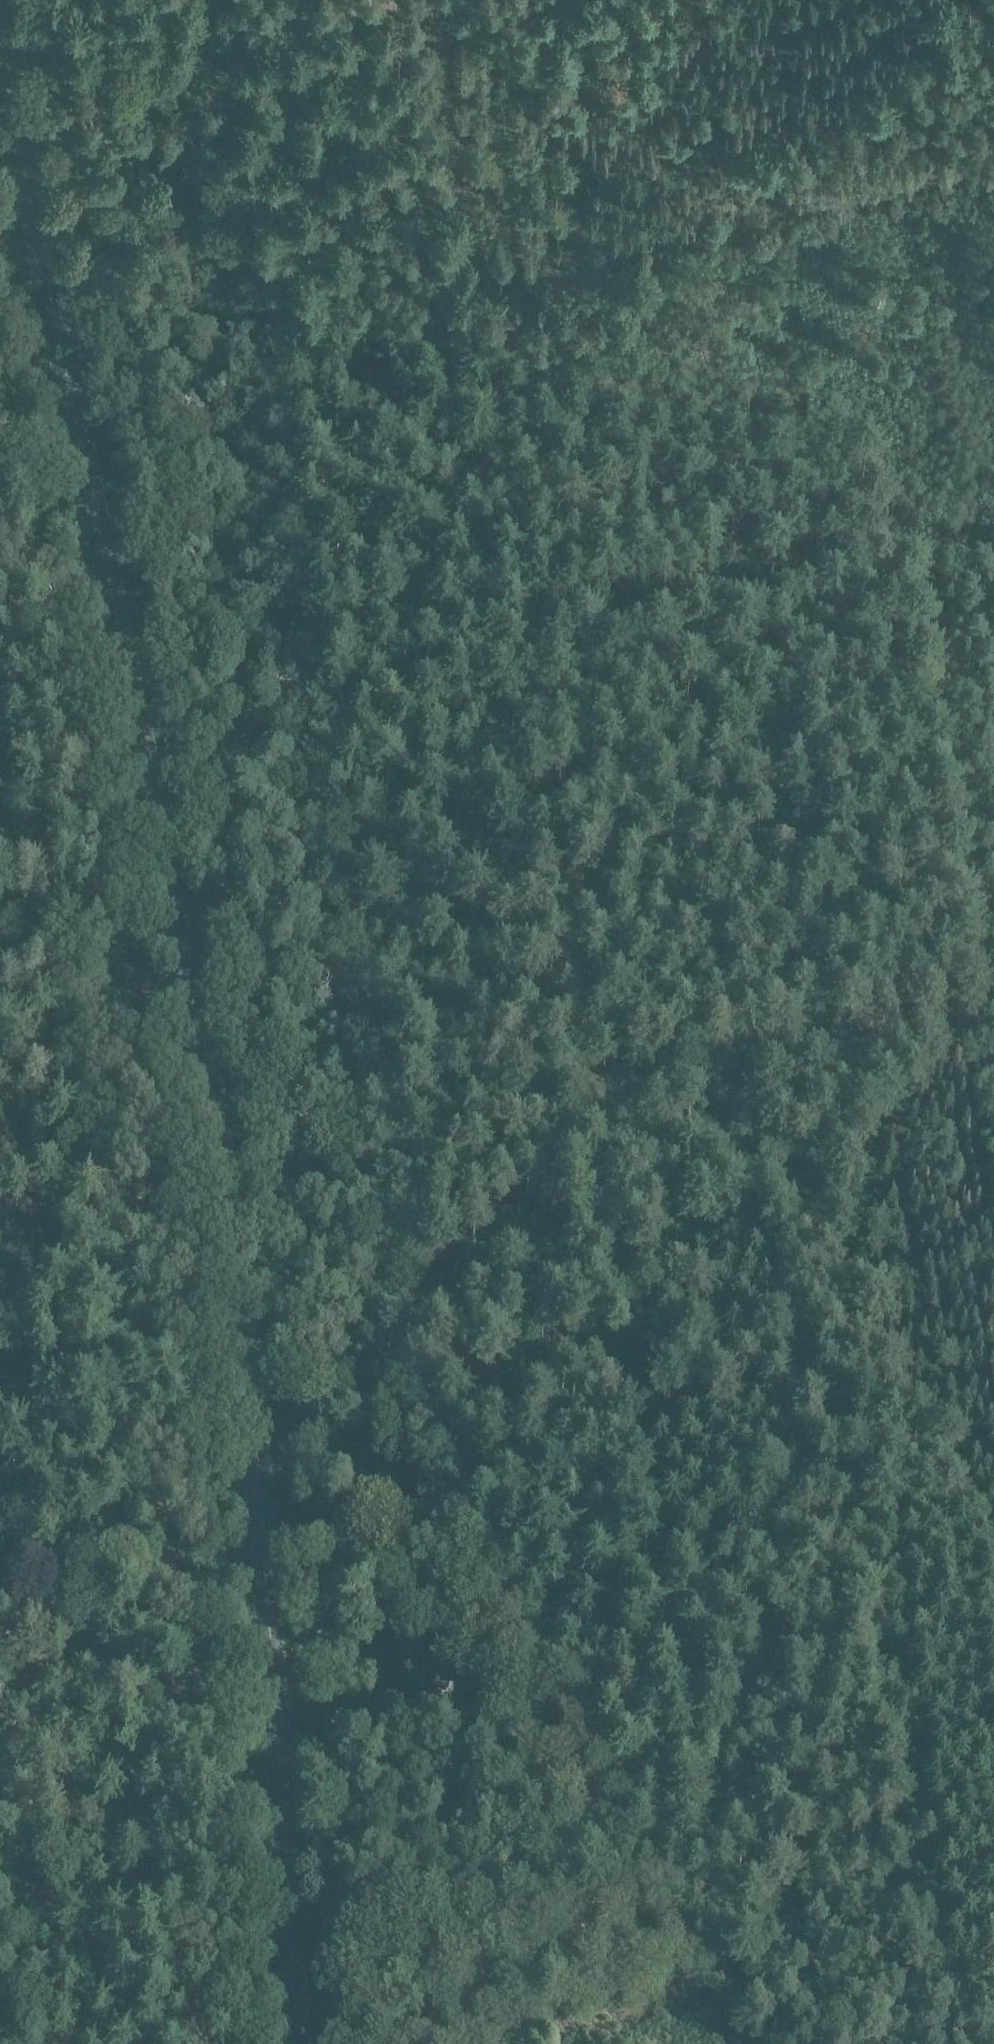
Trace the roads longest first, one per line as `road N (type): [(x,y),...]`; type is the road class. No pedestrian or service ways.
road 1 (track): [(733,2043),(435,0)]
road 2 (secondary): [(296,2043),(250,1361),(229,1170),(0,54)]
road 3 (track): [(229,1170),(993,1022)]

